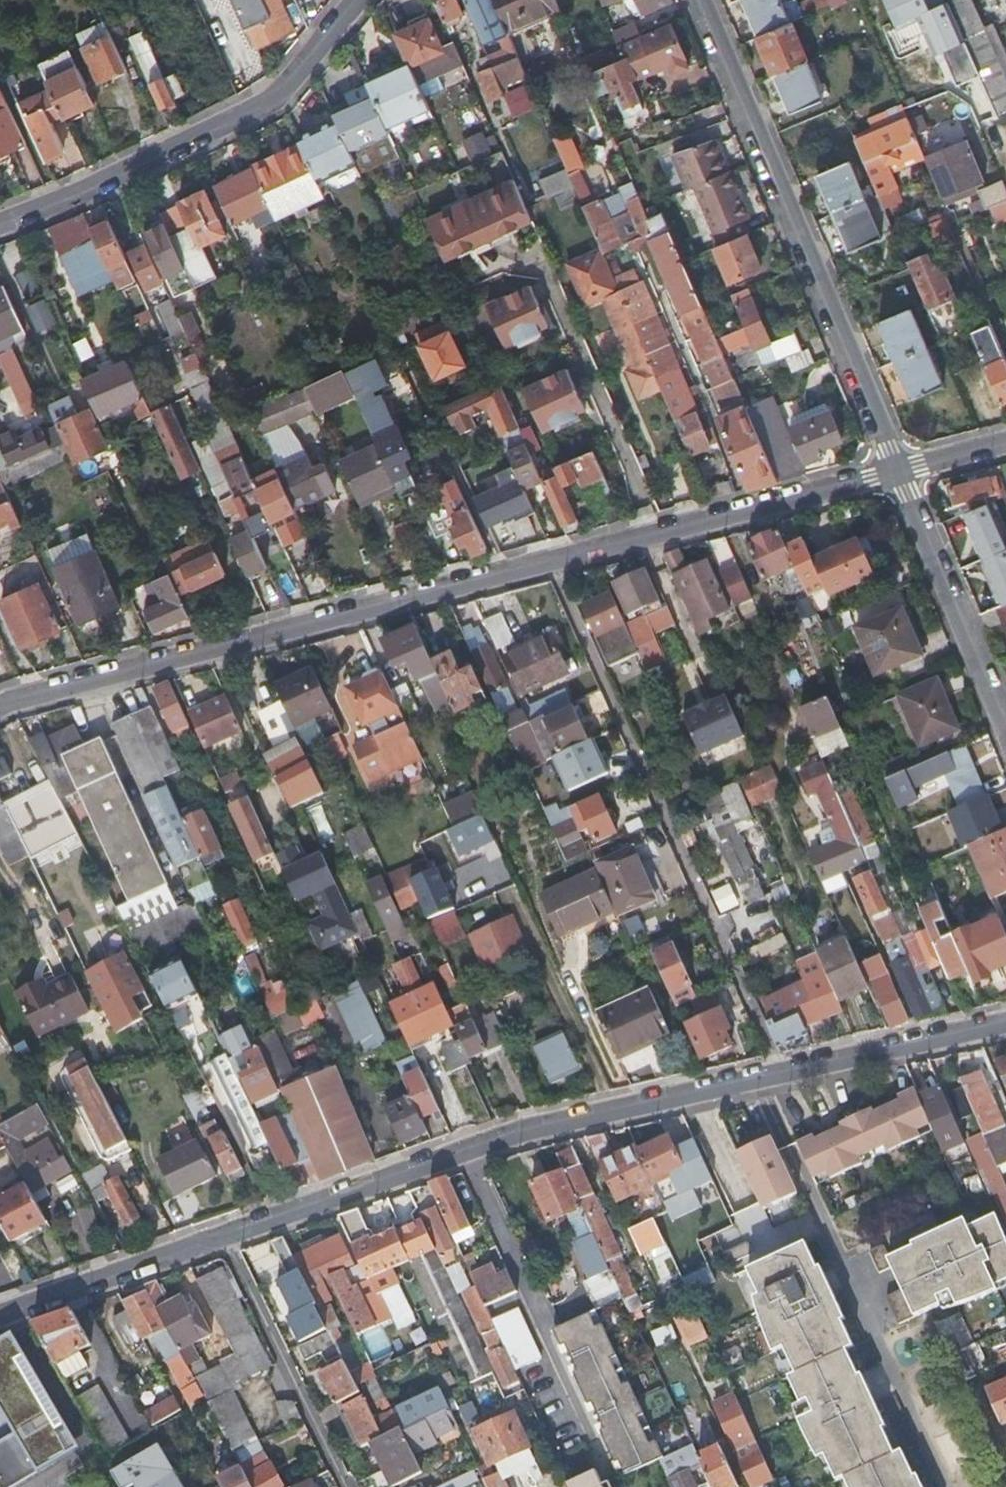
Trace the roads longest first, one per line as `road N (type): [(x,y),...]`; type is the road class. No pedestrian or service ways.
road 1 (residential): [(779,1071),(498,1137),(223,1235)]
road 2 (residential): [(779,1071),(551,560)]
road 3 (residential): [(0,704),(502,572)]
road 4 (residential): [(701,0),(902,472)]
road 5 (residential): [(362,0),(278,101),(256,115),(0,223)]
road 6 (residential): [(551,560),(902,472)]
road 7 (residential): [(223,1235),(347,1486)]
road 8 (residential): [(902,472),(1005,717)]
road 9 (residential): [(223,1235),(0,1314)]
road 10 (residential): [(1005,1020),(779,1071)]
road 11 (residential): [(502,572),(409,368)]

